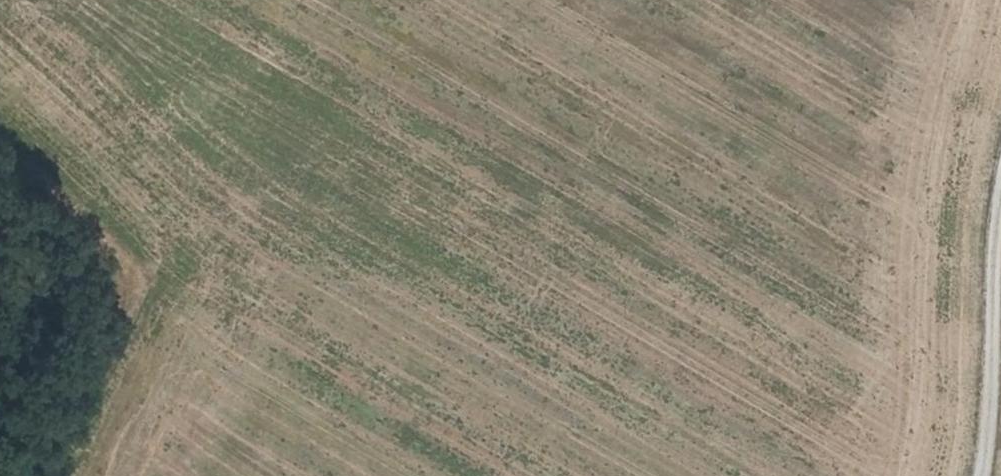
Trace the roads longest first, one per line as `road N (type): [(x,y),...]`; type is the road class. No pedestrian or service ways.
road 1 (track): [(1000,159),(972,475)]

